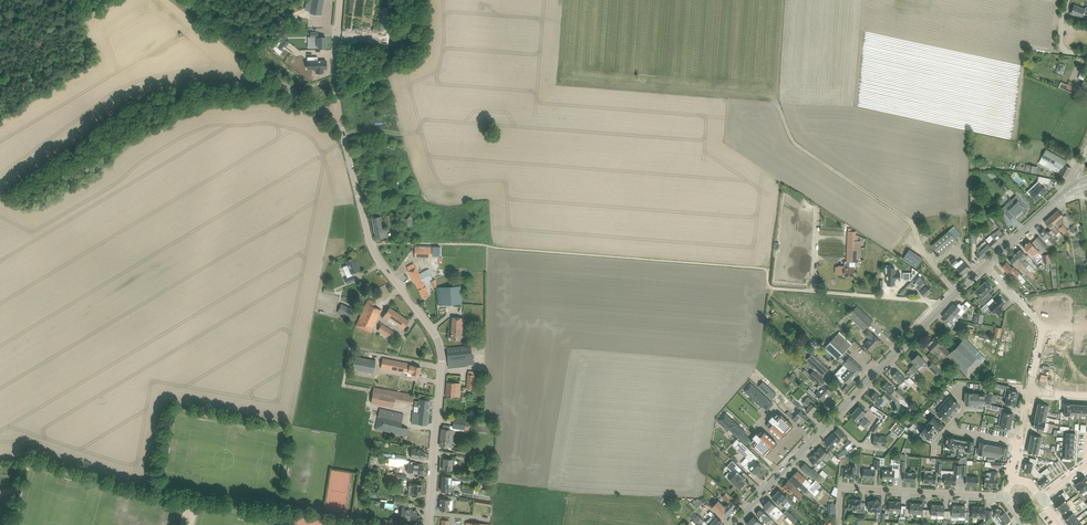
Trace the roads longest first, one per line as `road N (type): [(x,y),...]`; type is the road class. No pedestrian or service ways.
road 1 (unclassified): [(428,524),(440,348),(371,245),(338,113)]
road 2 (tertiary): [(732,524),(986,265)]
road 3 (residential): [(839,524),(846,488),(1006,497)]
road 4 (unclassified): [(338,113),(308,104),(183,0)]

